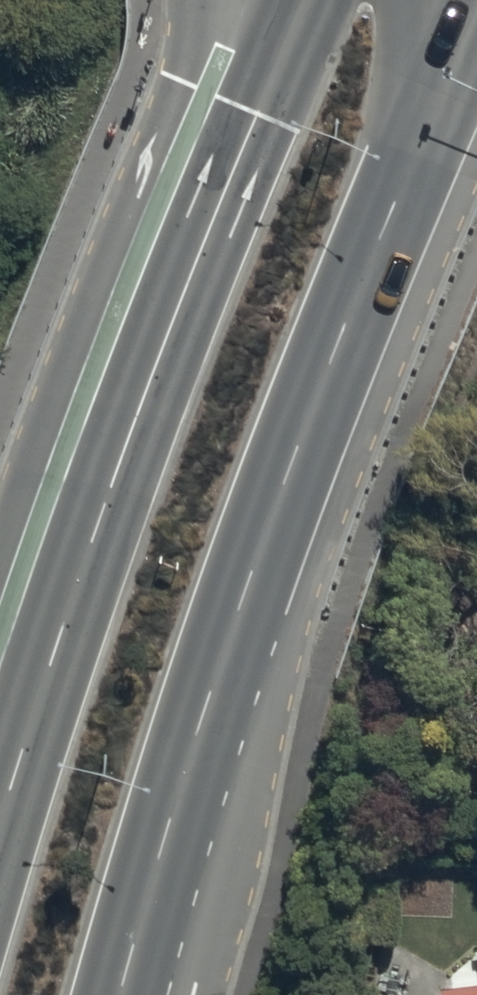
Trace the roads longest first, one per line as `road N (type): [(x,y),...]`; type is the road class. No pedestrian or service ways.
road 1 (secondary): [(474,0),(247,596),(122,994)]
road 2 (secondary): [(0,728),(82,481),(277,0)]

